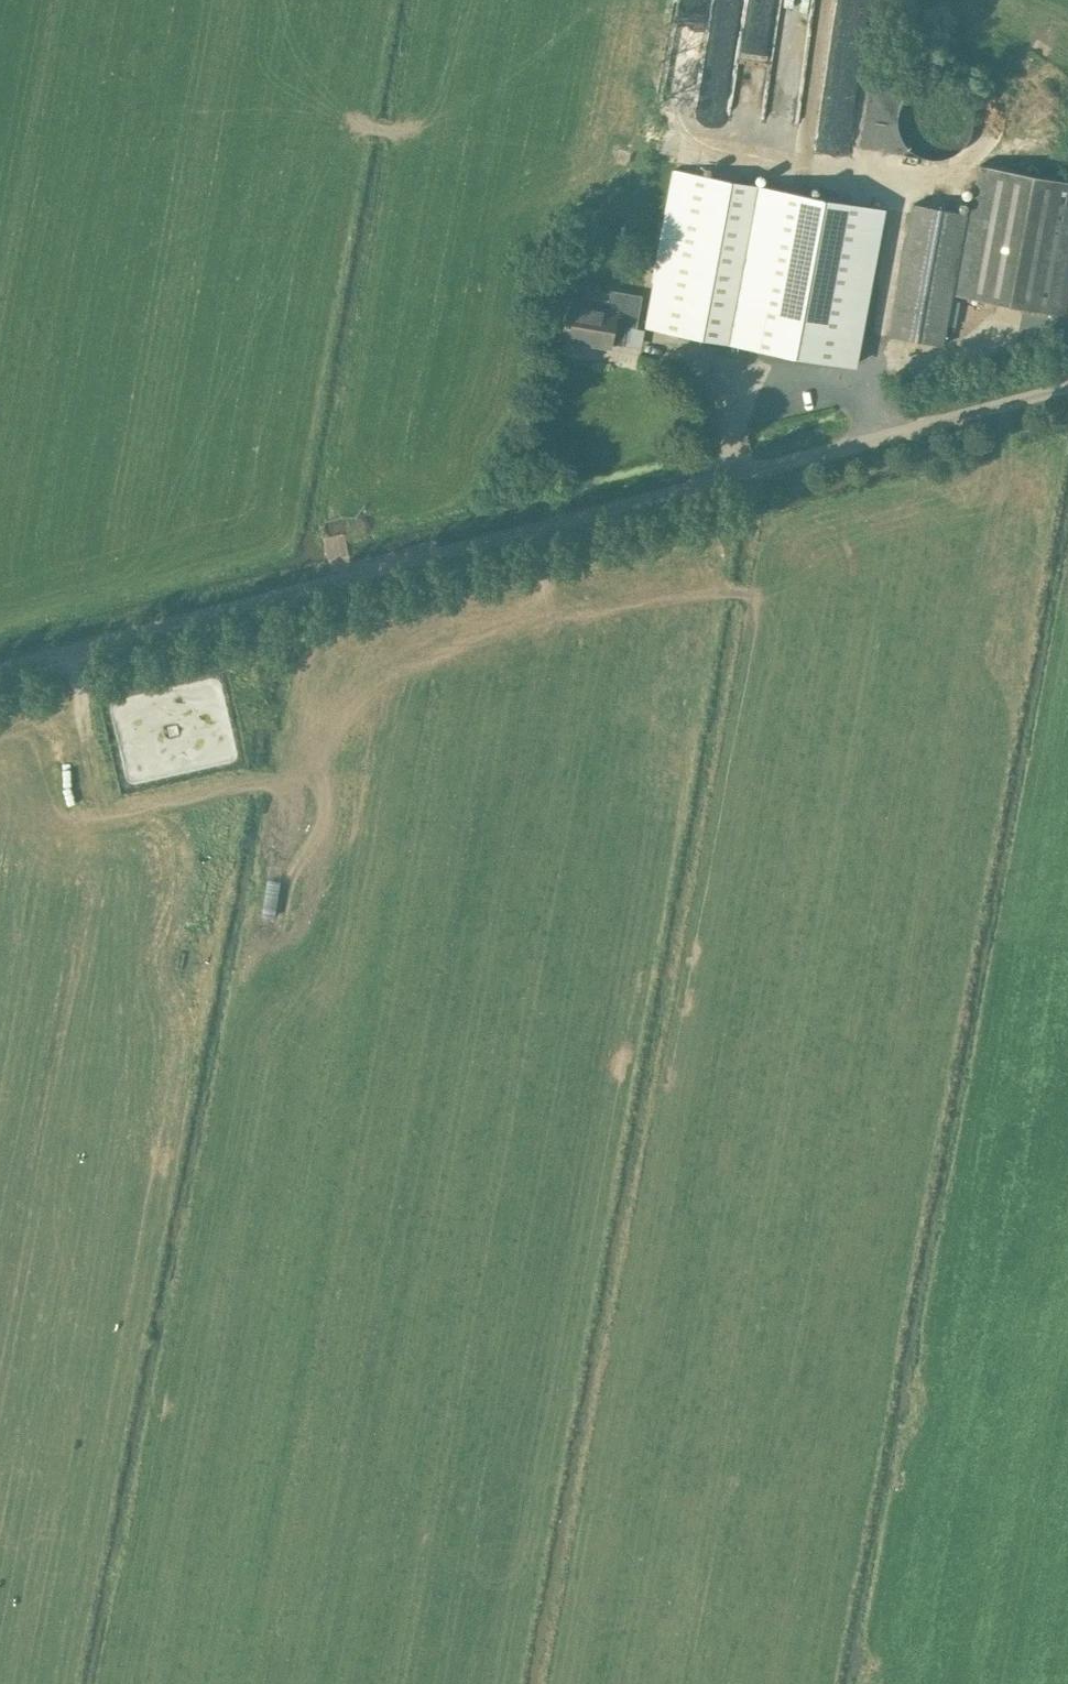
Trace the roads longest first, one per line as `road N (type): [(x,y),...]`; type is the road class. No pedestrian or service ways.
road 1 (unclassified): [(0,670),(1067,390)]

